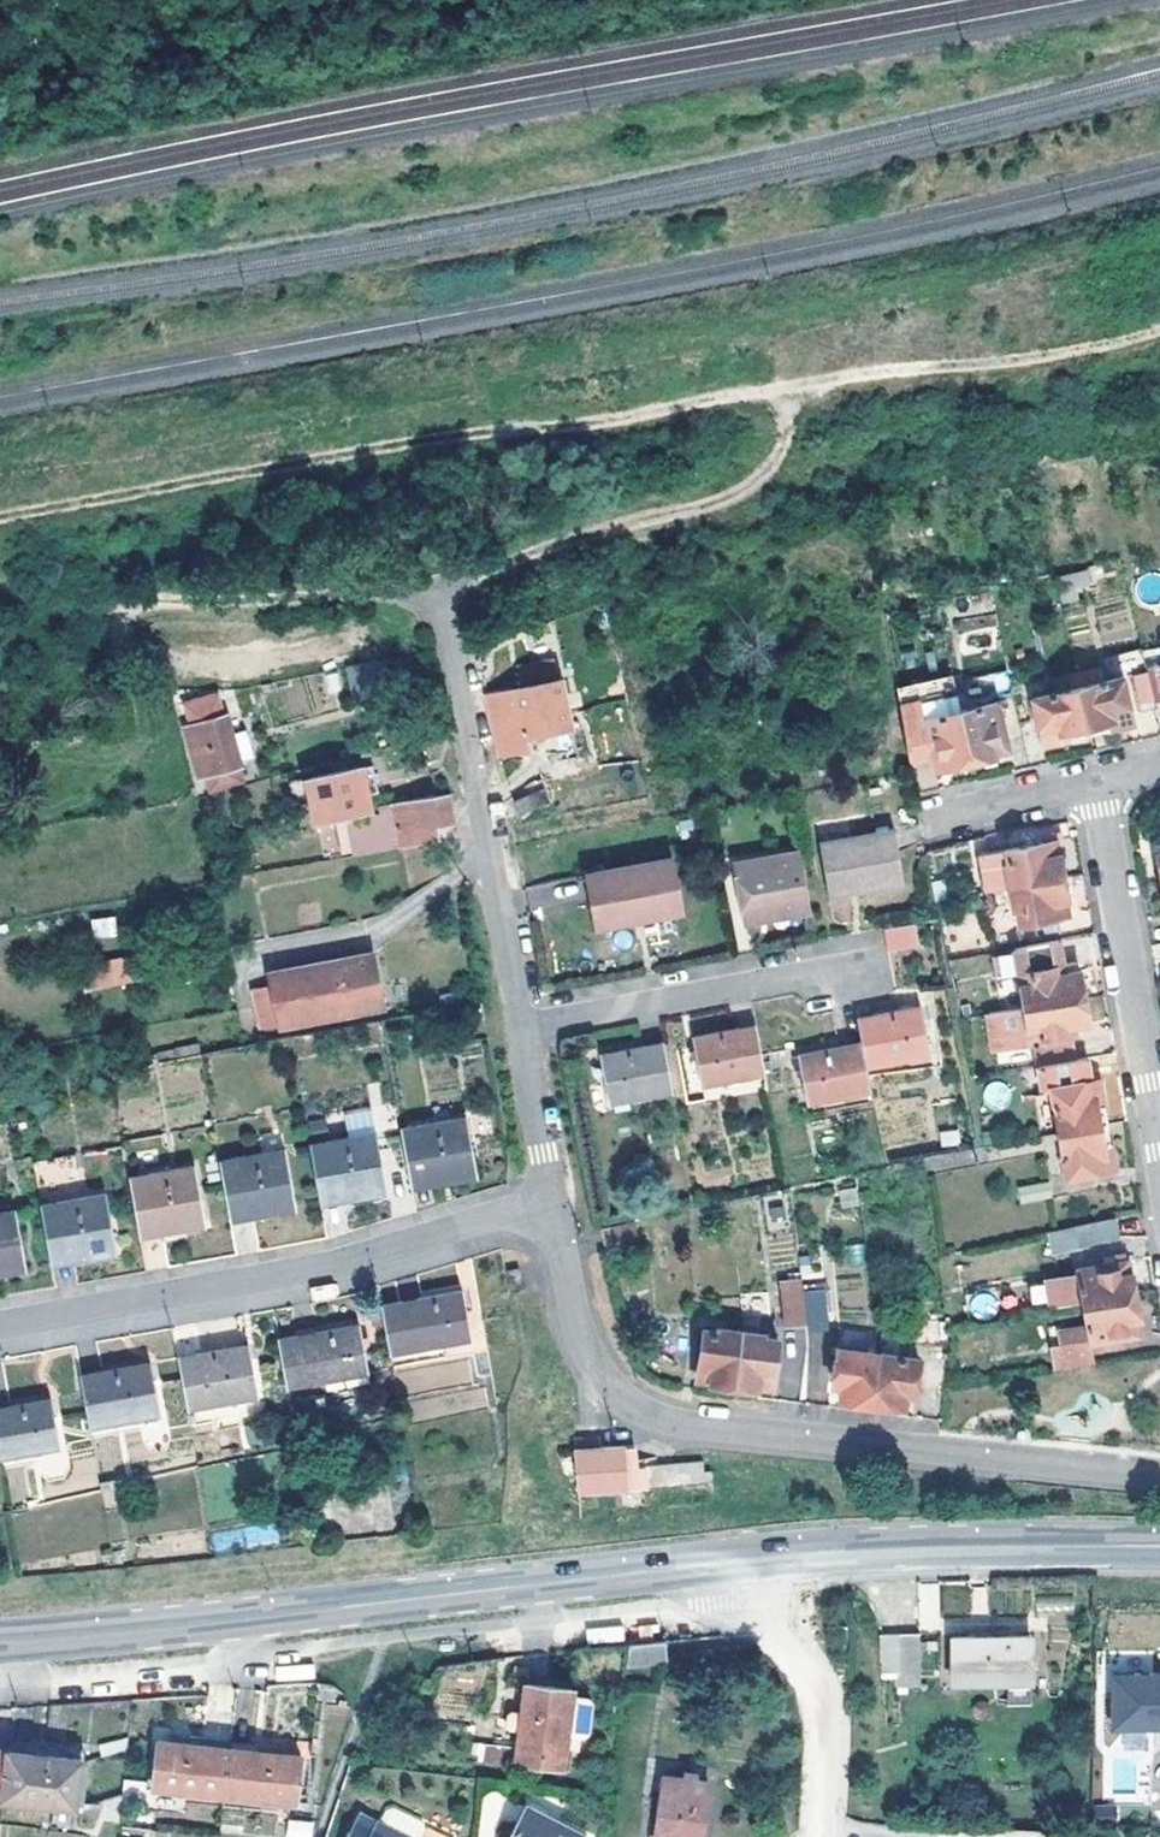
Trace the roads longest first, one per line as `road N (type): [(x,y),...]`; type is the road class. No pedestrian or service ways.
road 1 (track): [(1159,329),(1020,364),(873,374),(756,406),(713,403),(601,430),(395,446),(0,519)]
road 2 (secondary): [(0,1641),(754,1559)]
road 3 (residential): [(1159,1477),(651,1422),(612,1401),(589,1363),(558,1212)]
road 4 (residential): [(0,1338),(332,1276),(558,1212)]
road 5 (track): [(446,624),(437,582),(713,504),(776,462),(791,437),(787,397)]
road 6 (residential): [(437,582),(134,606),(119,621),(132,652),(202,660)]
road 7 (residential): [(523,1028),(446,624)]
road 8 (secondary): [(754,1559),(1010,1544),(1159,1546)]
road 9 (residential): [(523,1028),(872,964)]
road 10 (residential): [(1155,1122),(1100,785)]
road 11 (residential): [(818,1836),(824,1740),(816,1700),(765,1631),(754,1559)]
road 12 (residential): [(558,1212),(523,1028)]
road 13 (residential): [(1100,785),(933,825)]

